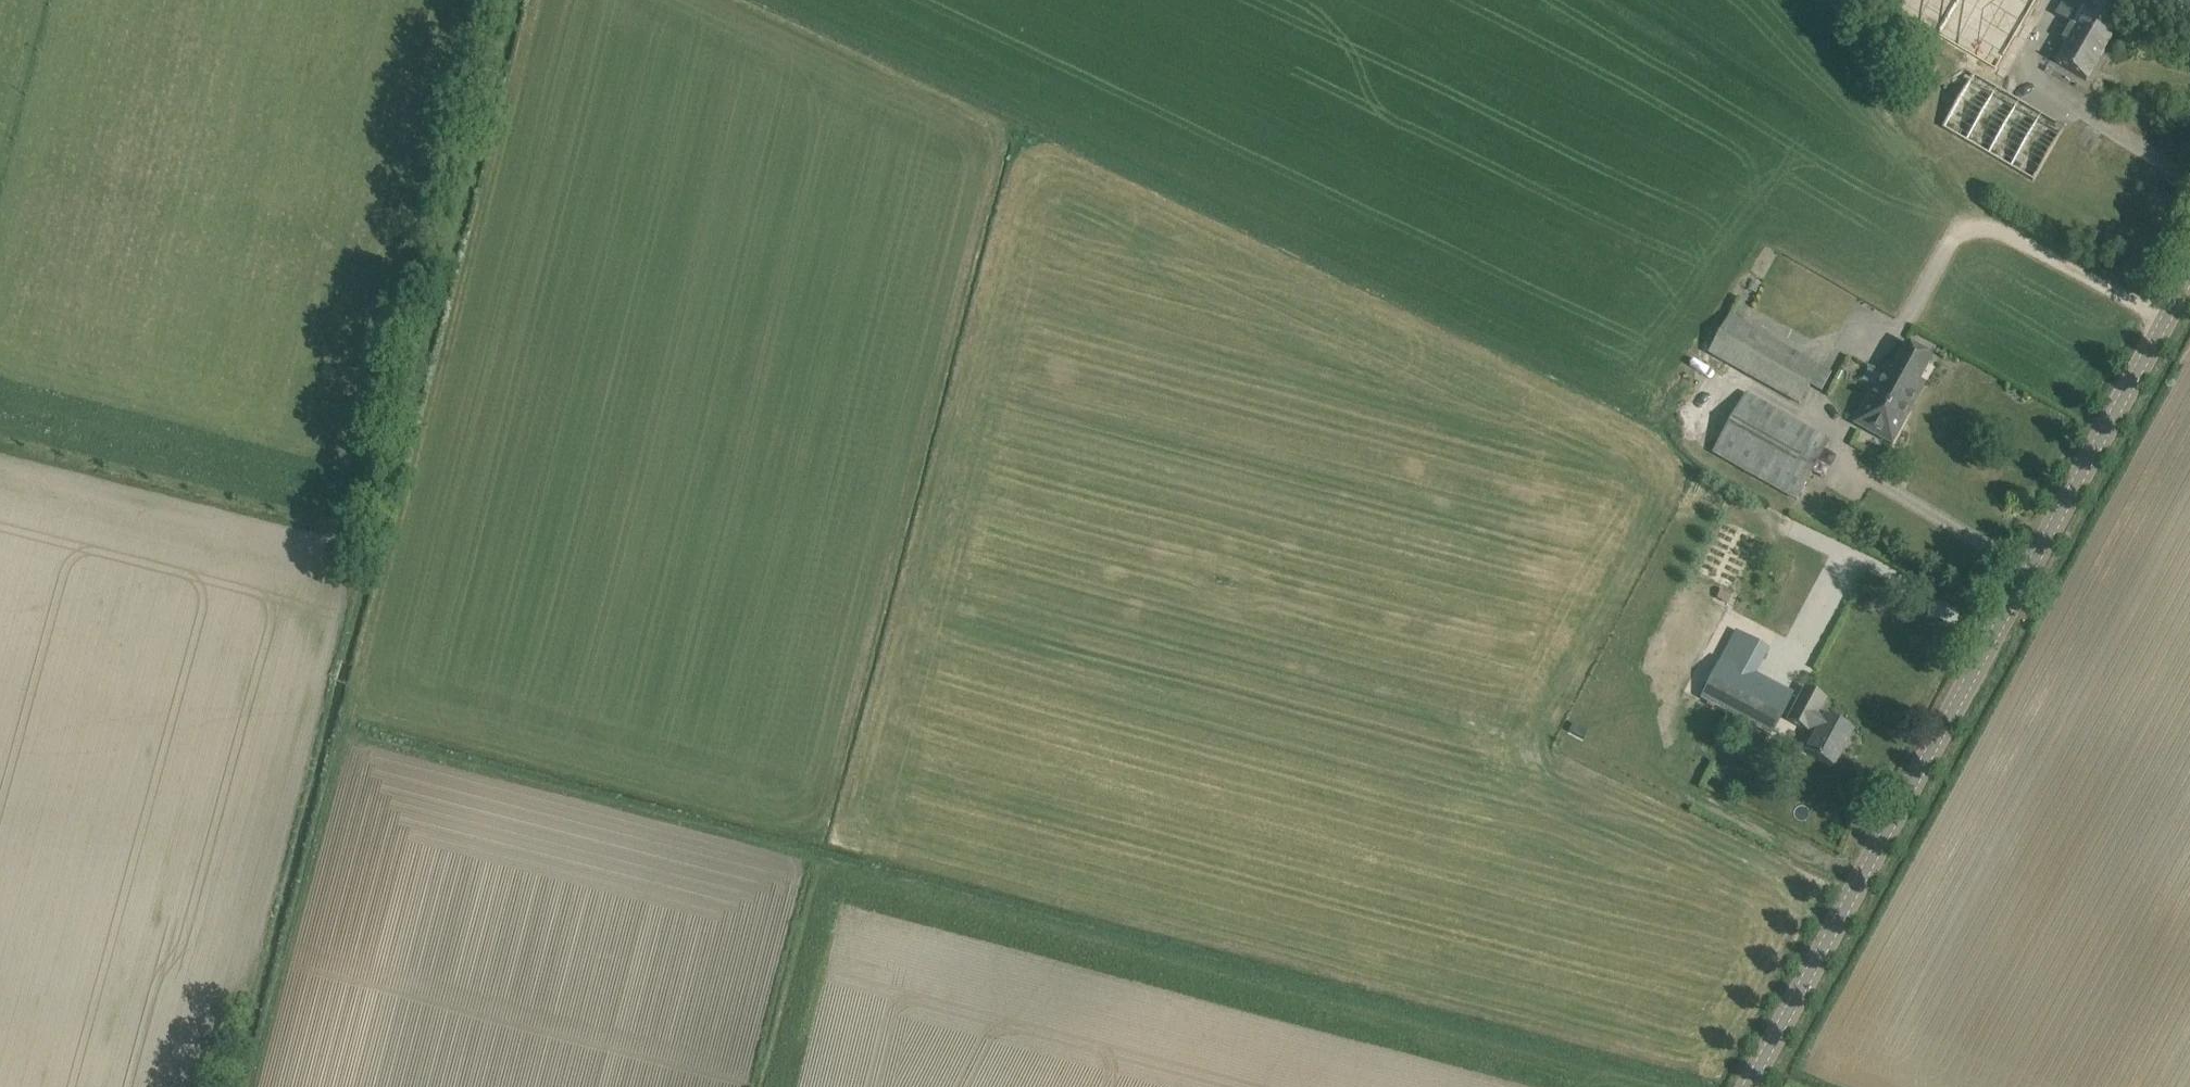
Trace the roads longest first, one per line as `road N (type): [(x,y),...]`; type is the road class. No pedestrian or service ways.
road 1 (unclassified): [(1743,1086),(2189,272)]

